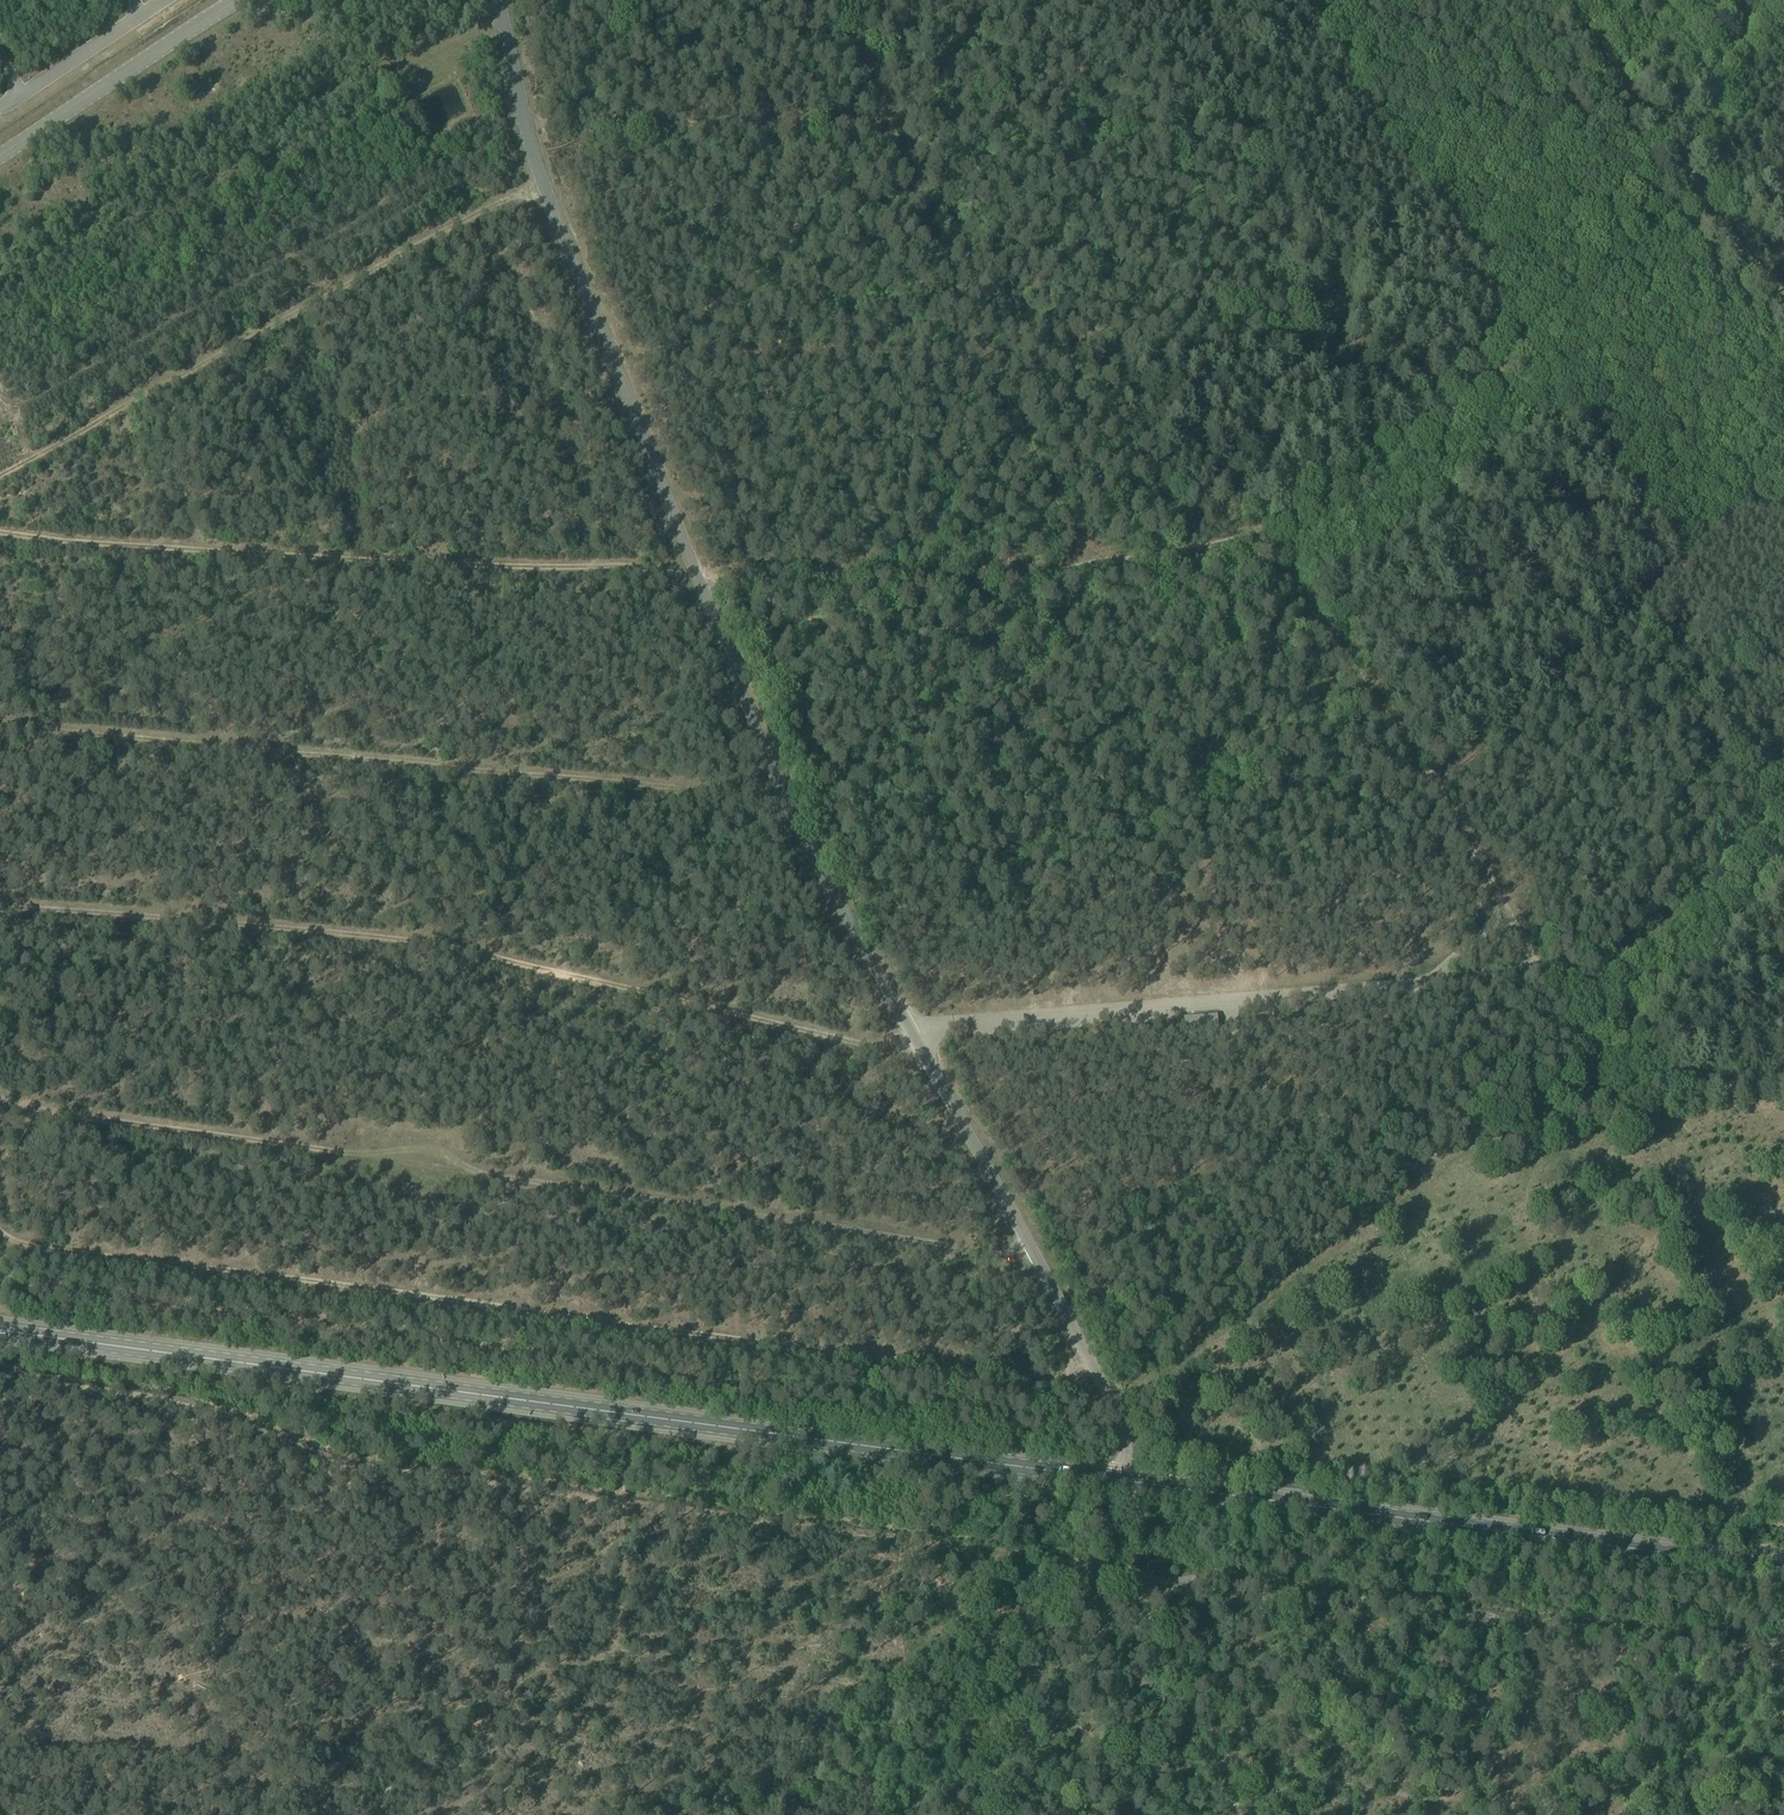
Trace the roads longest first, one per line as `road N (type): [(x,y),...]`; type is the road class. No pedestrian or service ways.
road 1 (track): [(0,532),(262,555),(734,574),(1059,570),(1268,531),(1357,484),(1425,435),(1524,346),(1783,47)]
road 2 (track): [(1783,1647),(1565,1615),(1526,1626),(1484,1612),(915,1545),(0,1413)]
road 3 (primary): [(0,1330),(1127,1480)]
road 4 (track): [(0,1238),(1099,1381)]
road 5 (track): [(0,1097),(48,1112),(1034,1257)]
road 6 (track): [(0,906),(421,942),(860,1042),(917,1045)]
road 7 (track): [(0,728),(781,797)]
road 8 (track): [(433,1814),(485,1756),(488,1705),(510,1678),(612,1652),(779,1668),(905,1700),(941,1719),(957,1743),(980,1814)]
road 9 (primary): [(1783,1567),(1127,1480)]
road 10 (track): [(1096,564),(953,291),(848,0)]
road 11 (track): [(545,189),(462,220),(0,477)]
road 12 (track): [(1538,973),(1268,531)]
road 13 (track): [(1431,788),(1783,475)]
road 14 (track): [(1783,311),(1557,0)]
road 15 (track): [(1240,1814),(1346,1782),(1568,1801),(1615,1814)]
road 16 (track): [(1560,1000),(1604,1077),(1622,1088),(1783,1081)]
road 17 (track): [(605,1653),(634,1428)]

